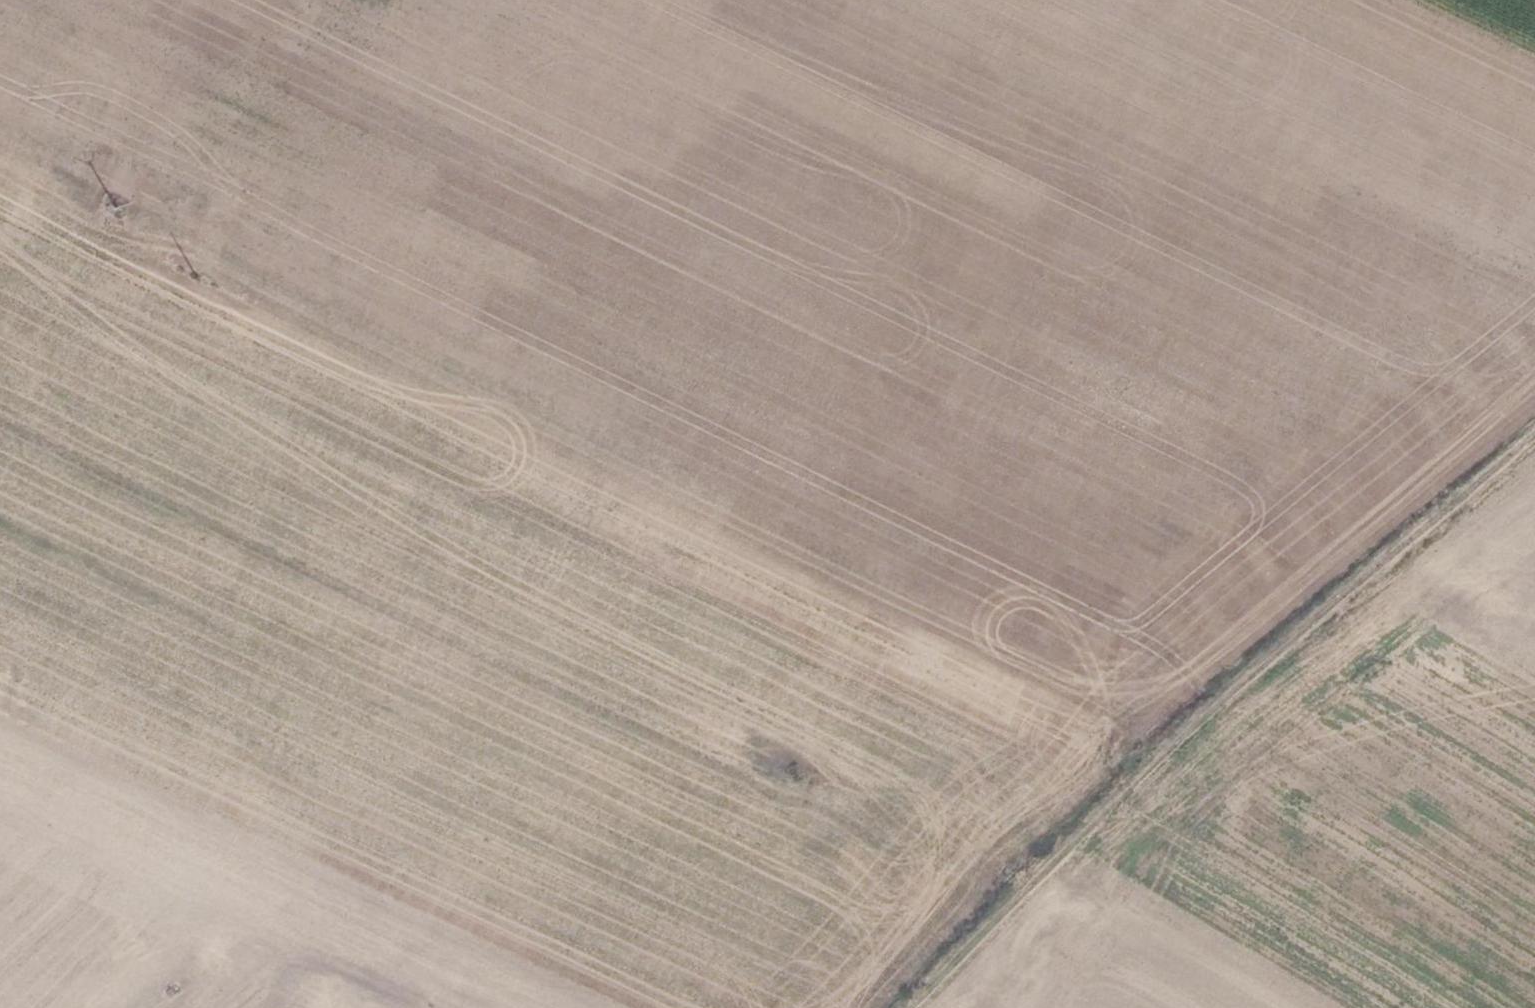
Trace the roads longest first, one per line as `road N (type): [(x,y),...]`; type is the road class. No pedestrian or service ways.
road 1 (track): [(912,1007),(1168,749),(1534,435)]

